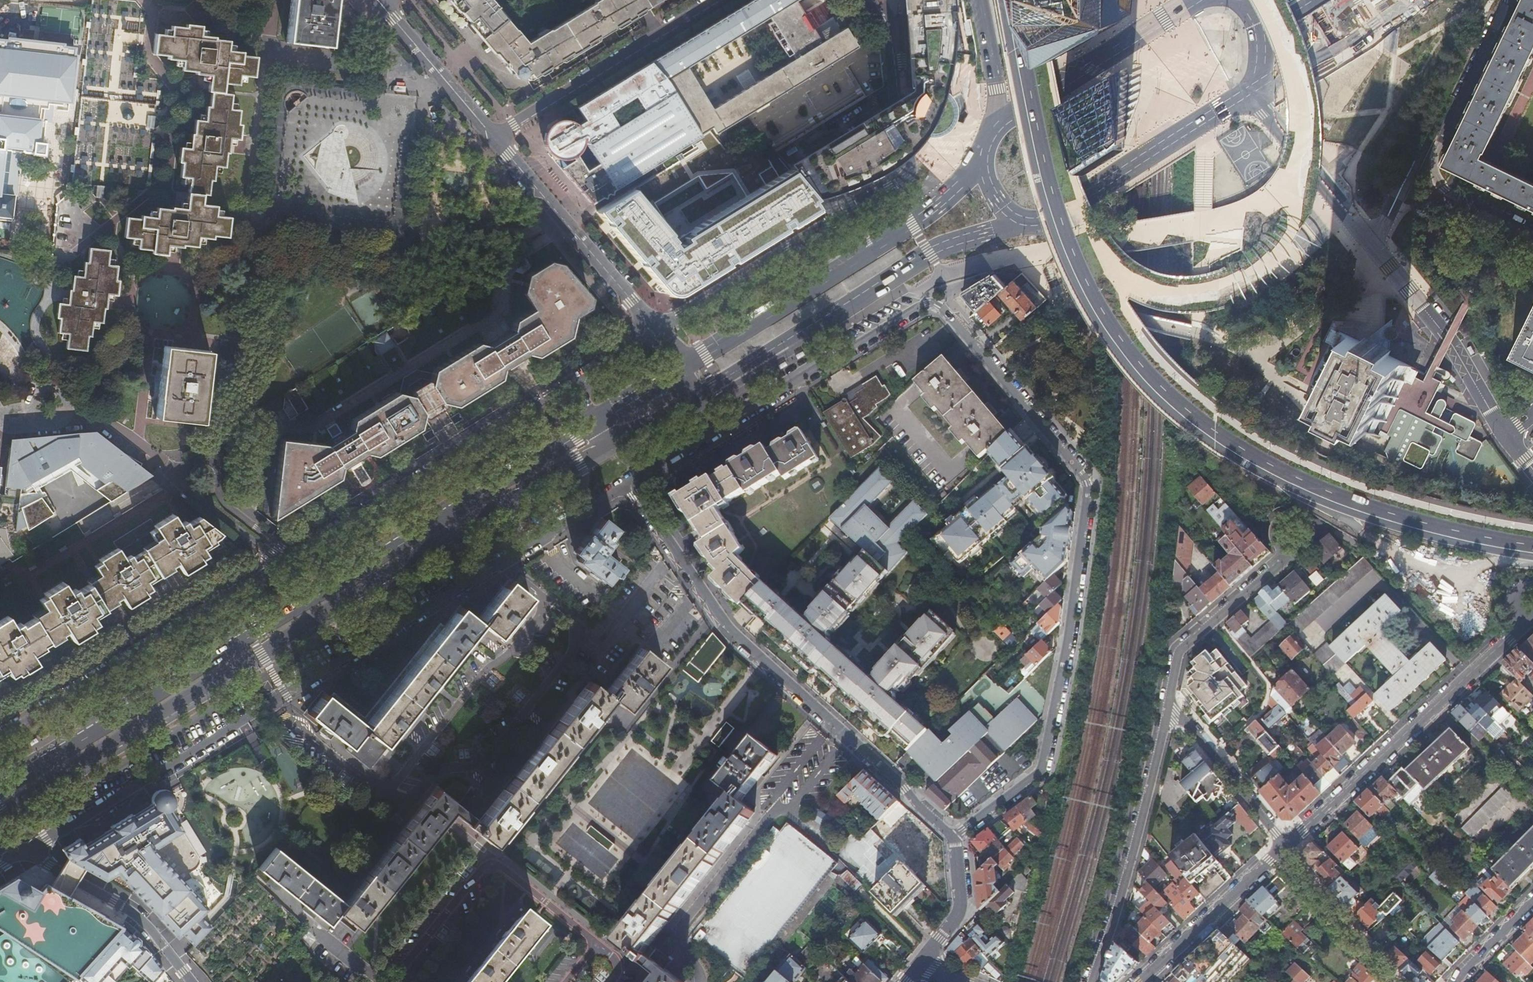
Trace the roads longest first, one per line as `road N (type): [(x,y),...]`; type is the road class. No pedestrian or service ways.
road 1 (primary): [(1015,0),(1040,136),(1082,274),(1157,385),(1229,445),(1288,479),(1432,530),(1532,550)]
road 2 (primary): [(0,820),(698,392)]
road 3 (primary): [(681,368),(0,788)]
road 4 (unclassified): [(20,854),(633,481)]
road 5 (residential): [(928,300),(1088,486),(1042,773),(955,839)]
road 6 (residential): [(955,839),(731,630),(633,481)]
road 7 (tertiary): [(1251,93),(1451,344),(1532,470)]
road 8 (unclassified): [(654,329),(296,553)]
road 9 (primary): [(698,392),(941,246),(1030,220)]
road 10 (residential): [(1284,848),(1526,619)]
road 11 (unclassified): [(270,570),(0,734)]
road 12 (residential): [(1092,981),(1136,849),(1169,707)]
road 13 (residential): [(715,0),(494,138)]
road 14 (primary): [(1030,220),(1089,197),(1251,93)]
road 15 (unclassified): [(711,430),(928,300)]
road 16 (tertiary): [(494,138),(654,329)]
road 17 (primary): [(892,237),(681,368)]
road 18 (primary): [(1194,0),(1001,123)]
road 19 (unclassified): [(846,211),(654,329)]
road 20 (residential): [(20,854),(132,913),(192,981)]
road 21 (residential): [(1288,551),(1174,651),(1169,707)]
road 22 (residential): [(1139,981),(1284,848)]
road 23 (residential): [(1169,707),(1284,848)]
road 24 (residential): [(868,0),(894,61),(894,109),(909,172)]
road 25 (tertiary): [(494,138),(379,3)]
road 26 (residential): [(296,553),(223,503),(213,460),(195,458),(181,472)]
road 27 (residential): [(1284,848),(1387,981)]
road 28 (residential): [(181,472),(183,487),(253,542),(270,570)]
road 29 (residential): [(925,959),(958,917),(955,839)]
road 30 (residential): [(67,411),(107,421),(181,472)]
road 31 (primary): [(986,0),(1001,123)]

